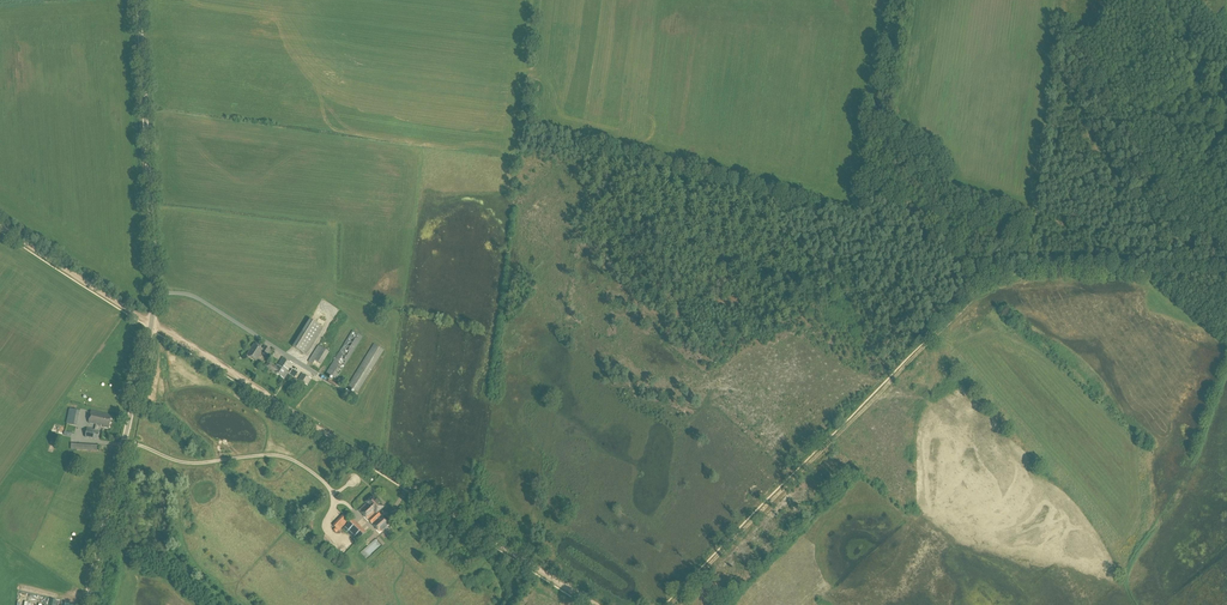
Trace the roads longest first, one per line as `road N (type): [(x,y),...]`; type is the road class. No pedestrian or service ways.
road 1 (unclassified): [(88,604),(154,314),(138,0)]
road 2 (track): [(593,604),(152,325)]
road 3 (track): [(1025,271),(988,281),(669,604)]
road 4 (track): [(1025,271),(1056,61),(1054,0)]
road 5 (track): [(1226,273),(1025,271)]
road 6 (track): [(0,225),(152,325)]

